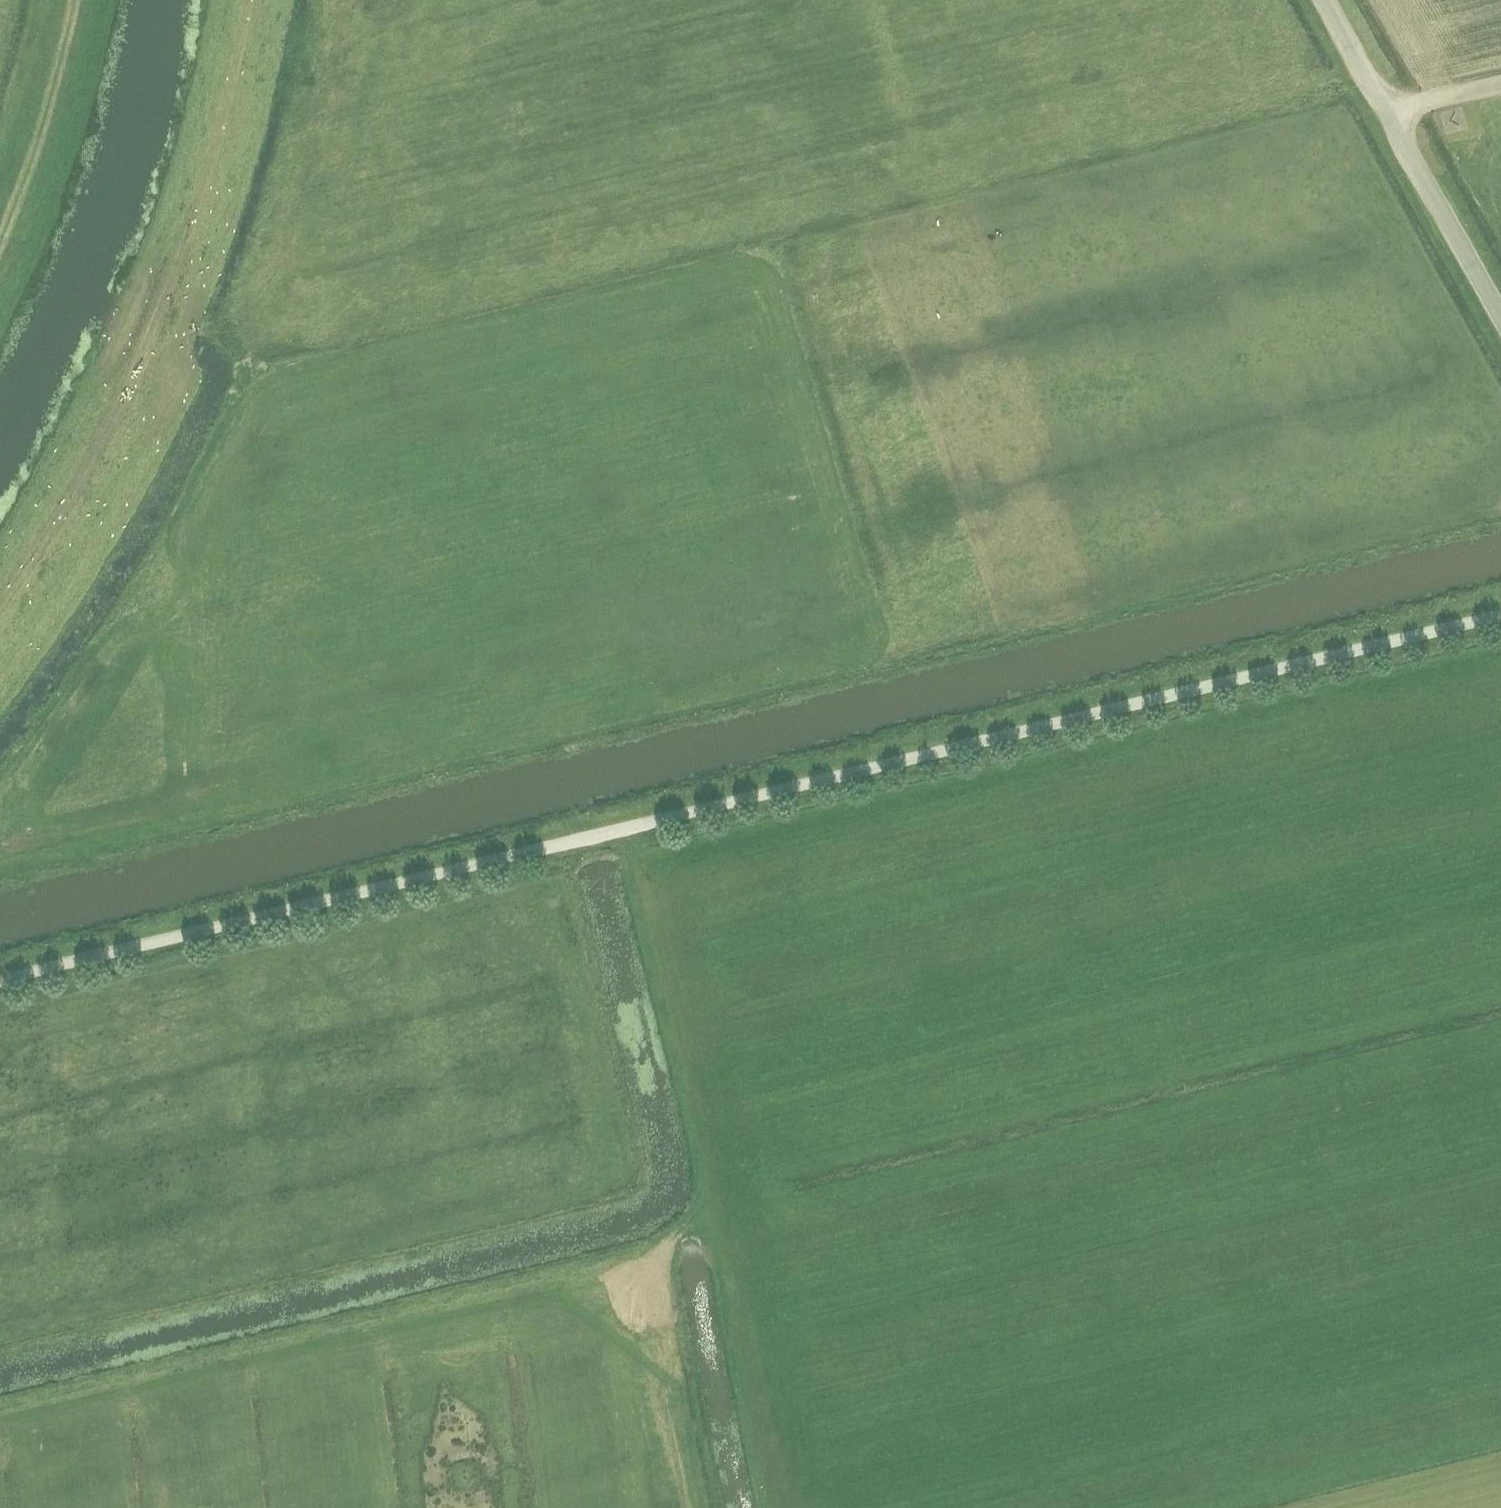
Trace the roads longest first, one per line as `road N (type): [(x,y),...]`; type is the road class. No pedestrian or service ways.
road 1 (unclassified): [(0,982),(1500,614)]
road 2 (unclassified): [(1500,318),(1326,0)]

